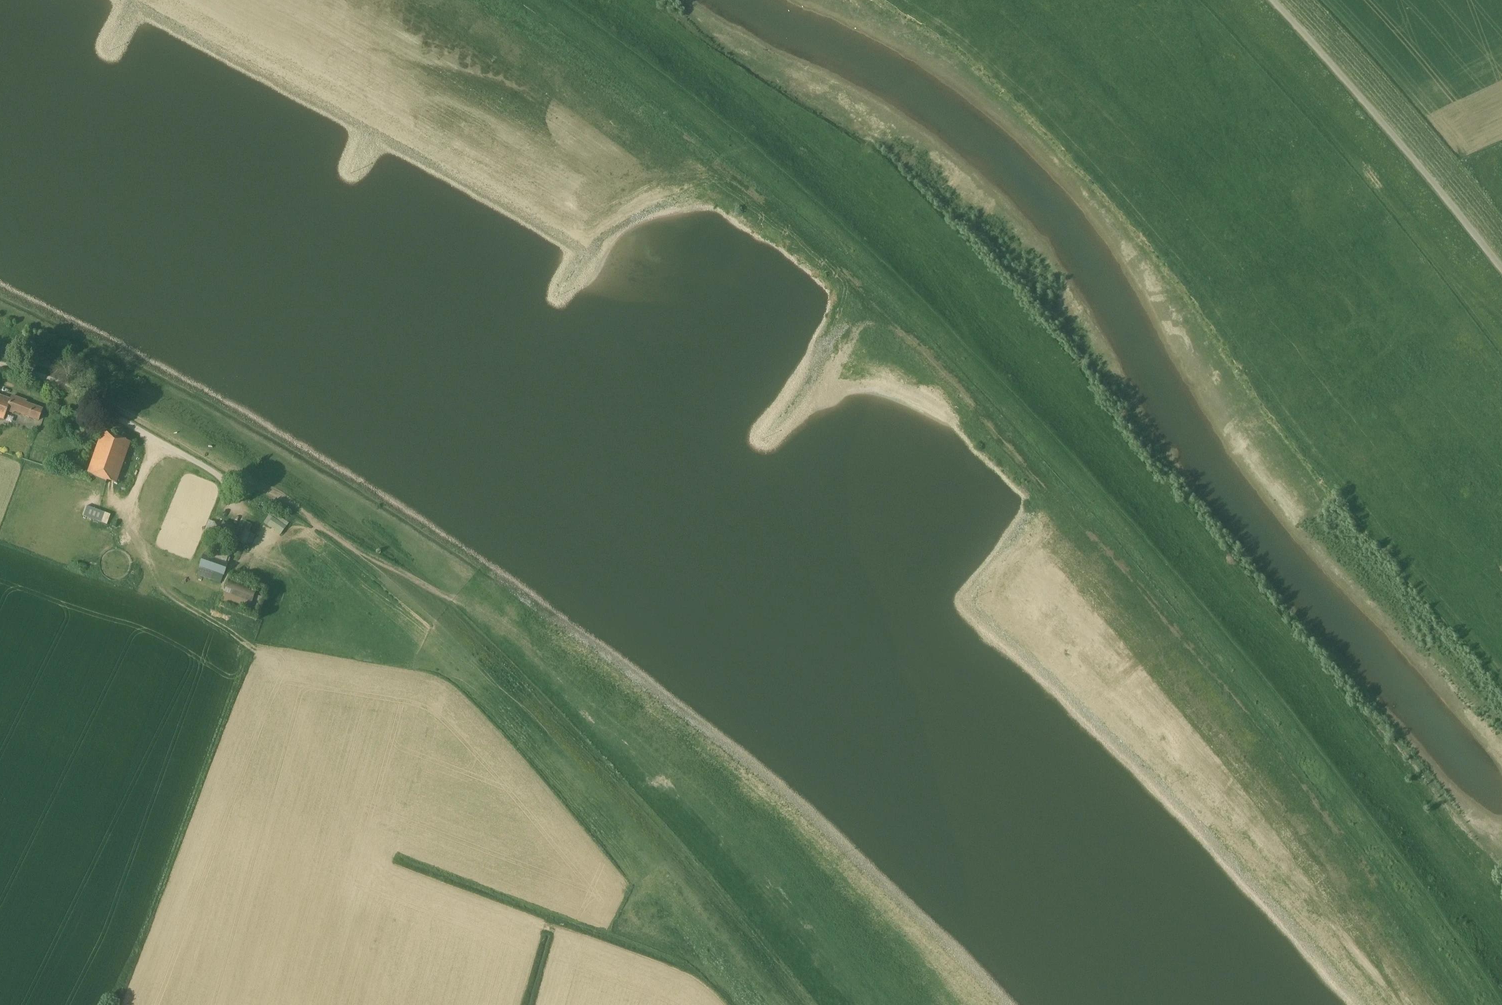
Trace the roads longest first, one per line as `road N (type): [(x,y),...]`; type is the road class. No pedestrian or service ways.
road 1 (unclassified): [(1501,273),(1422,170),(1266,0)]
road 2 (unclassified): [(152,437),(0,385)]

